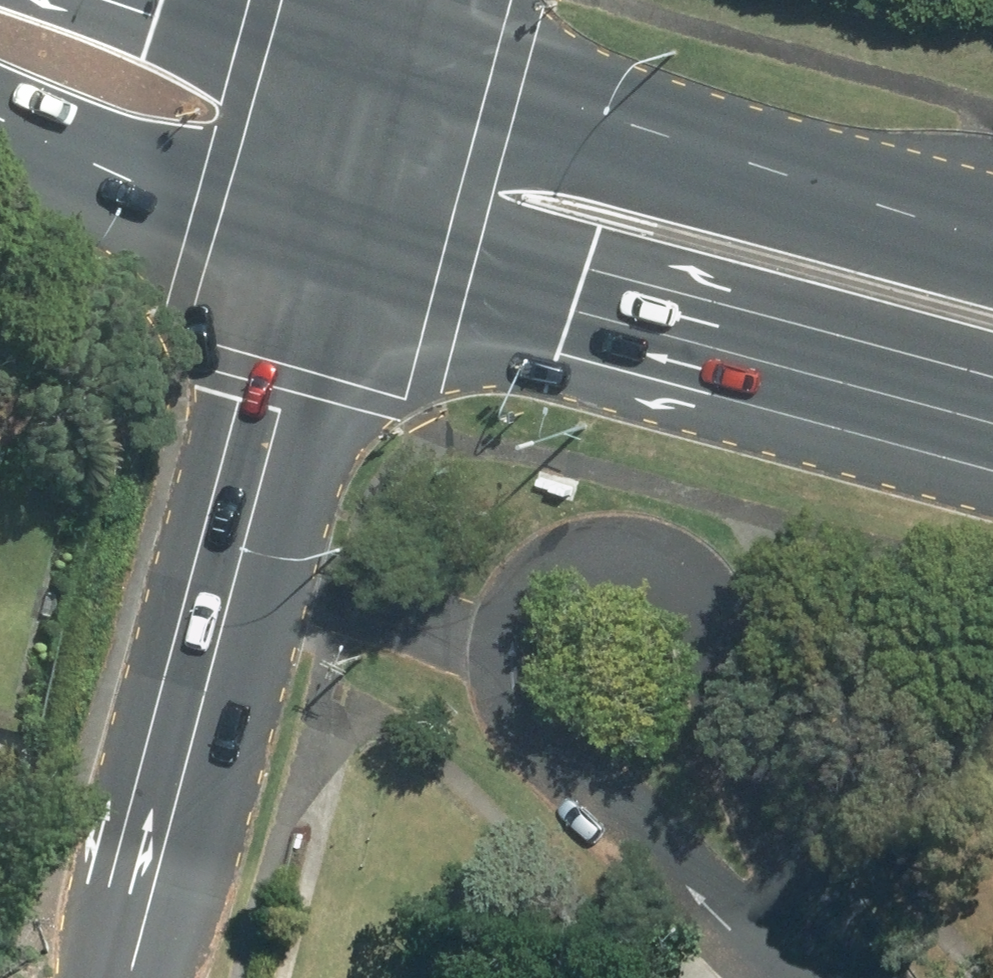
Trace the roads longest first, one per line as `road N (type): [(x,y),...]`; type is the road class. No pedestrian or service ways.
road 1 (residential): [(512,665),(540,570),(599,543),(674,564),(724,599),(828,977)]
road 2 (primary): [(992,426),(330,245)]
road 3 (primary): [(377,57),(992,241)]
road 4 (residential): [(823,977),(568,763),(512,665)]
road 5 (tertiary): [(135,977),(245,564)]
road 6 (primary): [(330,245),(113,176),(0,120)]
road 7 (tertiary): [(245,564),(330,245)]
road 8 (residential): [(512,665),(321,586),(245,564)]
road 9 (tertiary): [(330,245),(377,57)]
road 10 (primary): [(208,0),(377,57)]

